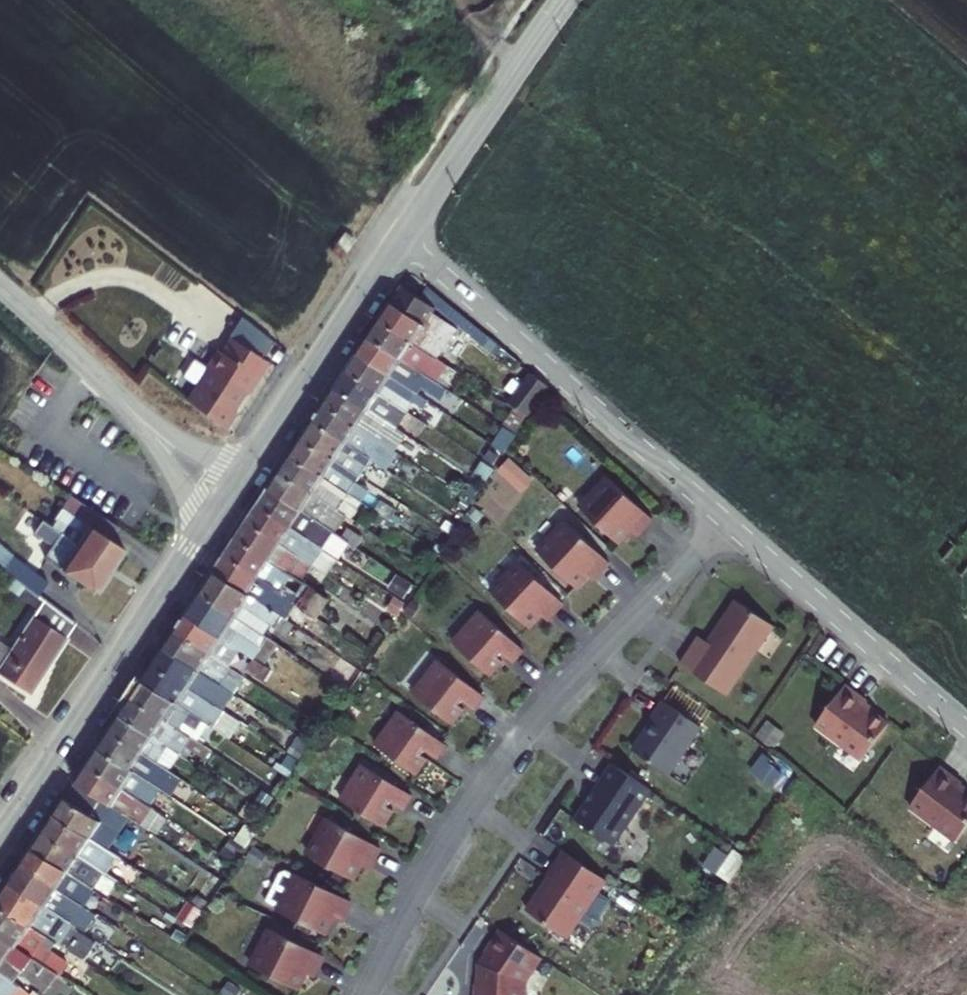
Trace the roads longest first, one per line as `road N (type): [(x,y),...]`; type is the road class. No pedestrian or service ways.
road 1 (residential): [(366,994),(431,867),(482,790),(726,521)]
road 2 (residential): [(402,237),(726,521)]
road 3 (tertiary): [(0,842),(231,496)]
road 4 (residential): [(726,521),(966,728)]
road 5 (tertiary): [(231,496),(0,286)]
road 6 (tertiary): [(231,496),(402,237)]
road 7 (tertiary): [(402,237),(564,0)]

